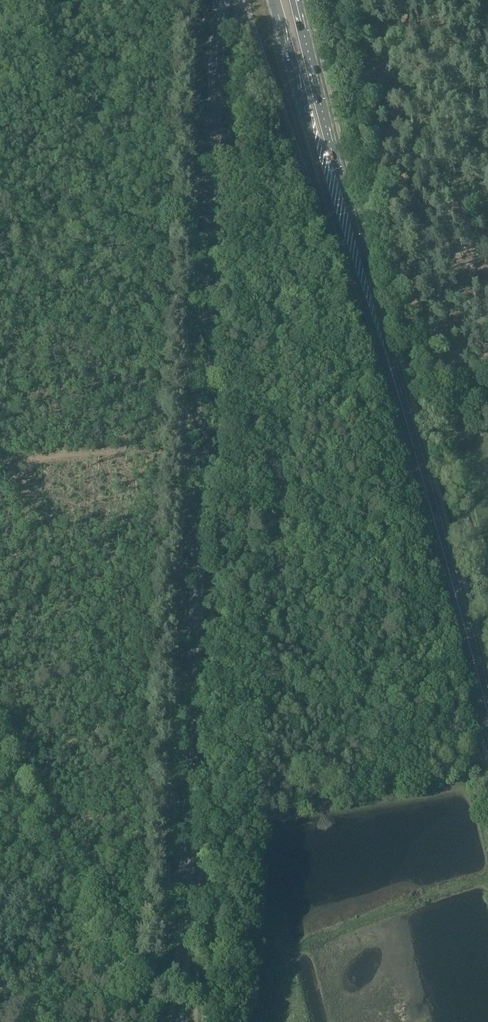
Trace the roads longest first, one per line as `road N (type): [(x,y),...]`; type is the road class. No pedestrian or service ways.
road 1 (unclassified): [(179,1021),(222,0)]
road 2 (primary): [(273,0),(291,84),(388,355)]
road 3 (primary): [(487,711),(388,355)]
road 4 (primary): [(388,355),(296,0)]

